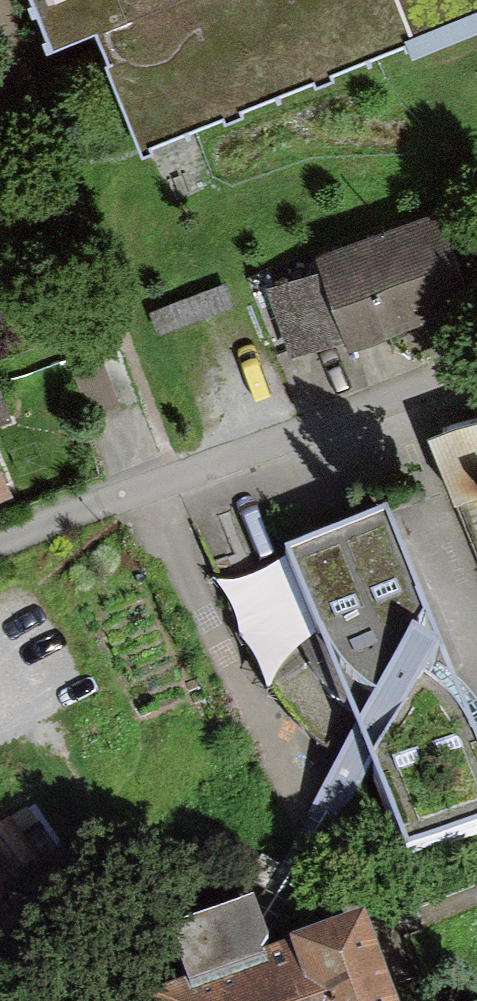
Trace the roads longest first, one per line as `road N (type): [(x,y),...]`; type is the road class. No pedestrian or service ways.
road 1 (residential): [(0,534),(476,356)]

